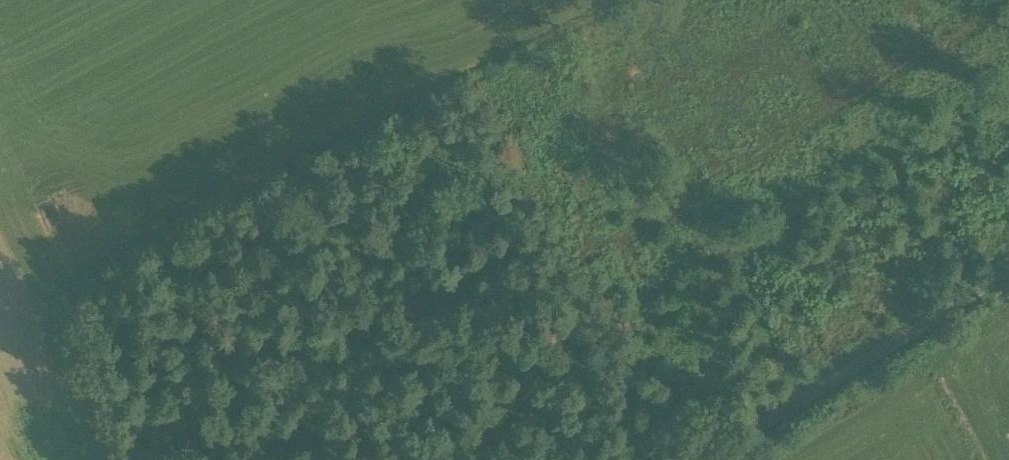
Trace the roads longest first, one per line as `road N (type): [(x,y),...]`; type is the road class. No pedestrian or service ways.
road 1 (unclassified): [(1008,273),(708,459)]

